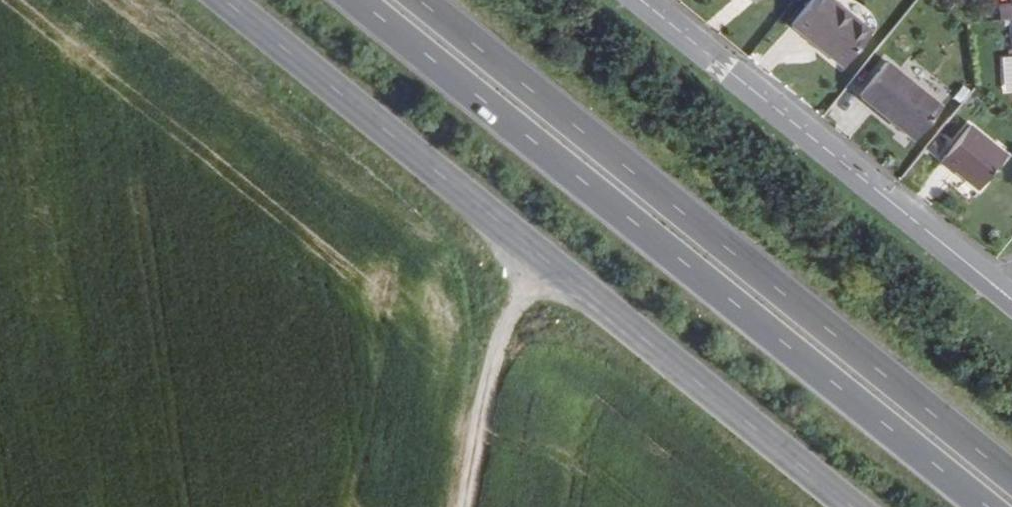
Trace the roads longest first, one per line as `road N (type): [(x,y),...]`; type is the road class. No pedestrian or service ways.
road 1 (trunk): [(348,0),(977,506)]
road 2 (tertiary): [(847,506),(221,0)]
road 3 (trunk): [(1011,486),(410,0)]
road 4 (residential): [(640,0),(1003,295)]
road 5 (track): [(464,506),(499,346),(539,259)]

